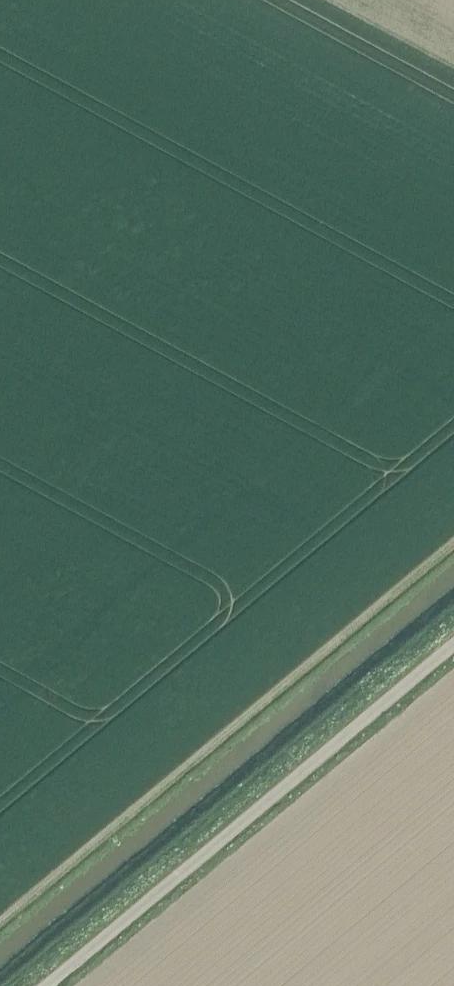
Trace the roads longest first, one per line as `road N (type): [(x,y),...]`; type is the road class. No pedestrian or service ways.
road 1 (unclassified): [(57,985),(453,651)]

